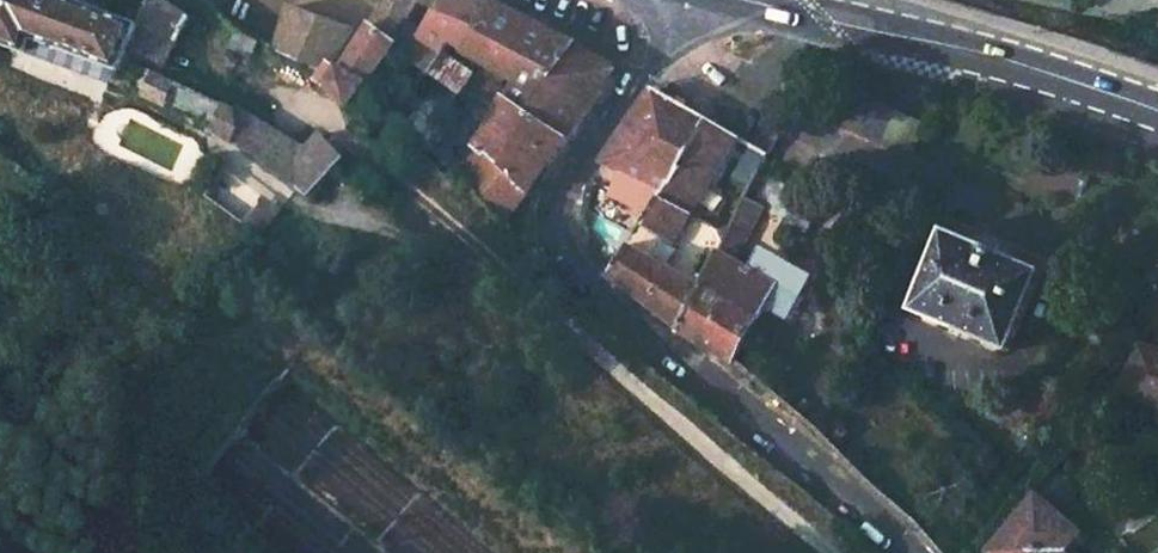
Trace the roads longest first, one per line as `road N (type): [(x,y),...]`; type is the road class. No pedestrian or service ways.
road 1 (residential): [(690,0),(670,43),(586,153),(568,192),(564,235),(581,273),(912,552)]
road 2 (primary): [(748,0),(1000,59),(1157,113)]

